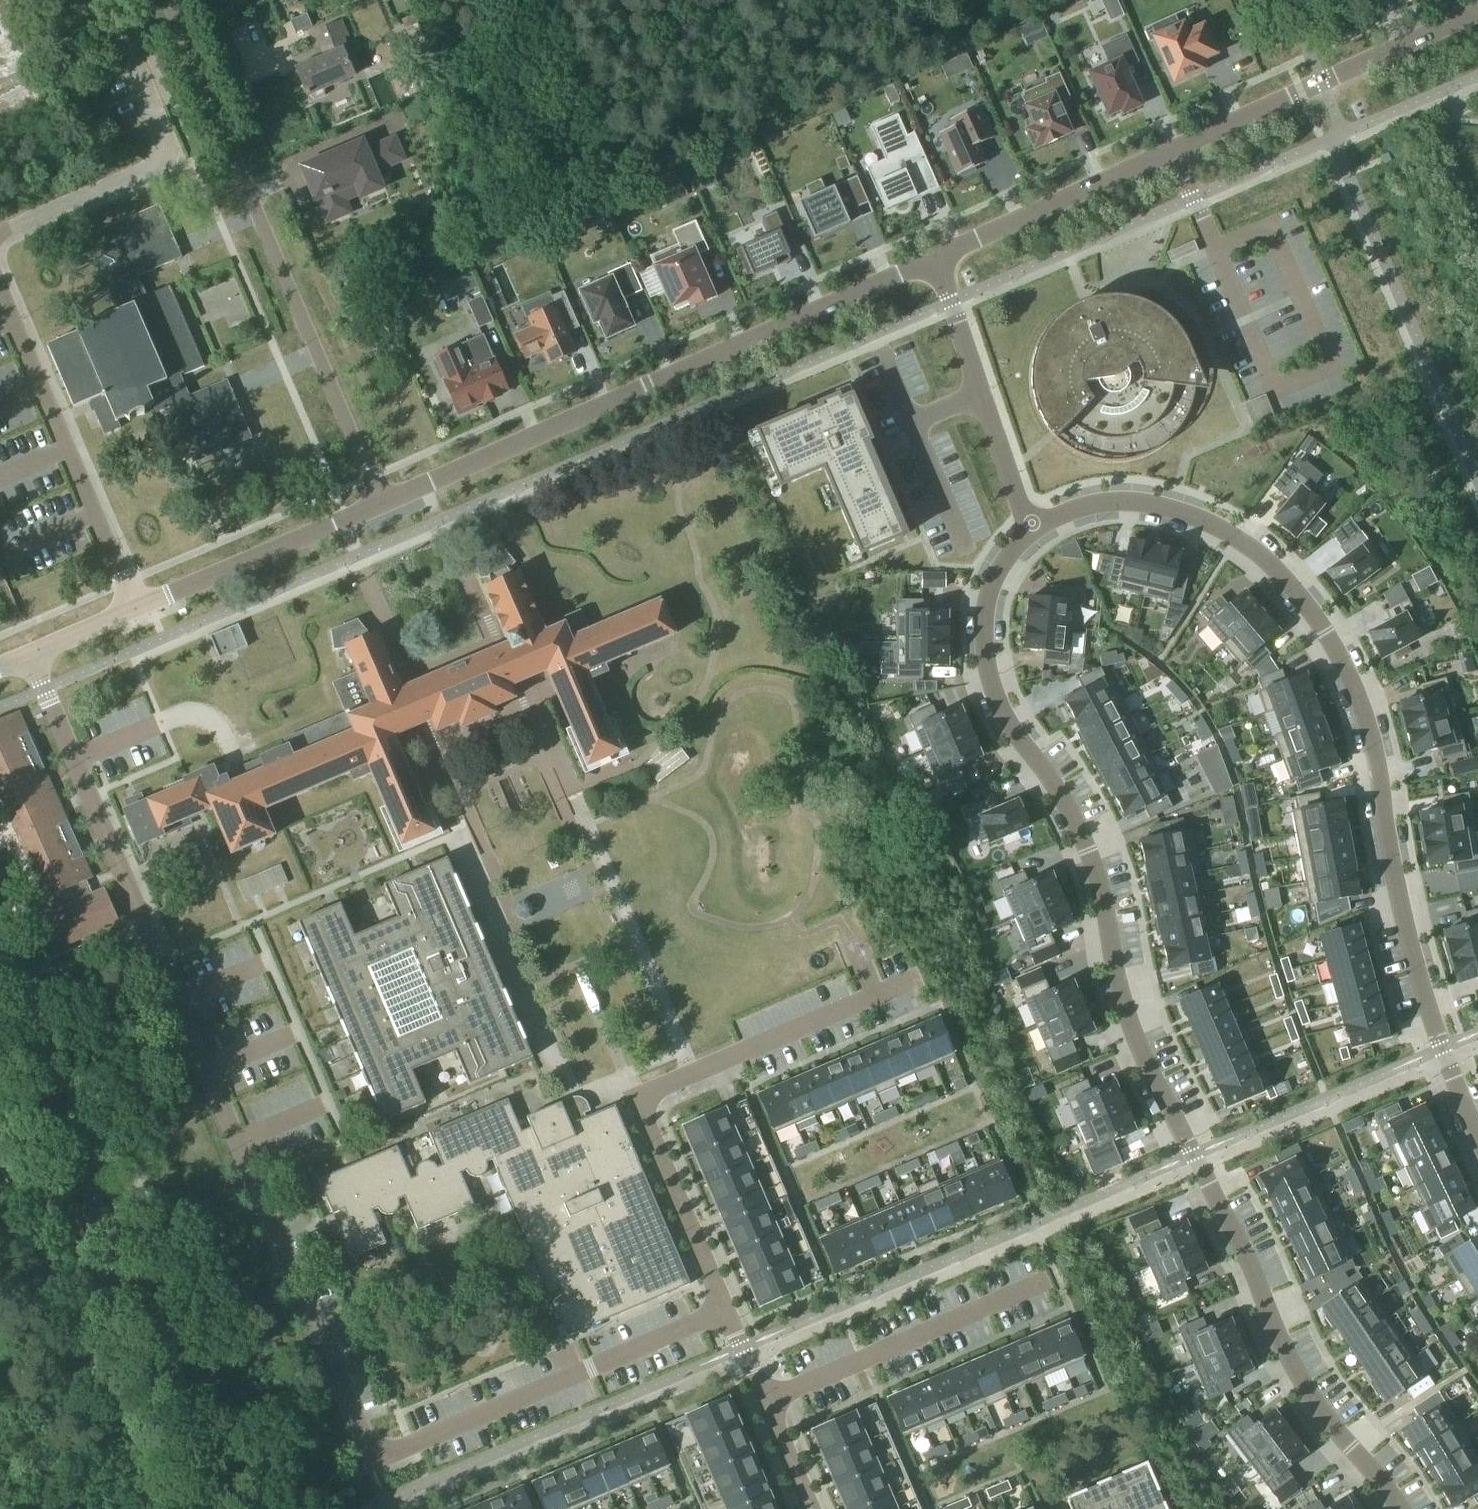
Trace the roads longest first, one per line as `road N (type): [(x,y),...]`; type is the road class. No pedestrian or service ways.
road 1 (residential): [(1401,1508),(1293,1371),(1263,1293),(1145,1065),(1111,968),(1084,844),(1001,710),(985,659),(983,615),(991,582),(1032,528)]
road 2 (residential): [(1032,528),(1103,503),(1170,511),(1250,548),(1319,624),(1367,724),(1392,876),(1441,1049),(1477,1138)]
road 3 (residential): [(372,1461),(31,656)]
road 4 (residential): [(936,262),(380,502)]
road 5 (residential): [(1477,13),(936,262)]
road 6 (residential): [(232,1508),(0,976)]
road 7 (residential): [(380,502),(166,0)]
road 8 (residential): [(726,1311),(636,1099),(919,977)]
road 9 (residential): [(372,1461),(726,1311)]
road 10 (residential): [(135,611),(0,290)]
road 11 (residential): [(765,1402),(1048,1280)]
road 12 (residential): [(936,262),(1032,528)]
road 13 (residential): [(380,502),(135,611)]

